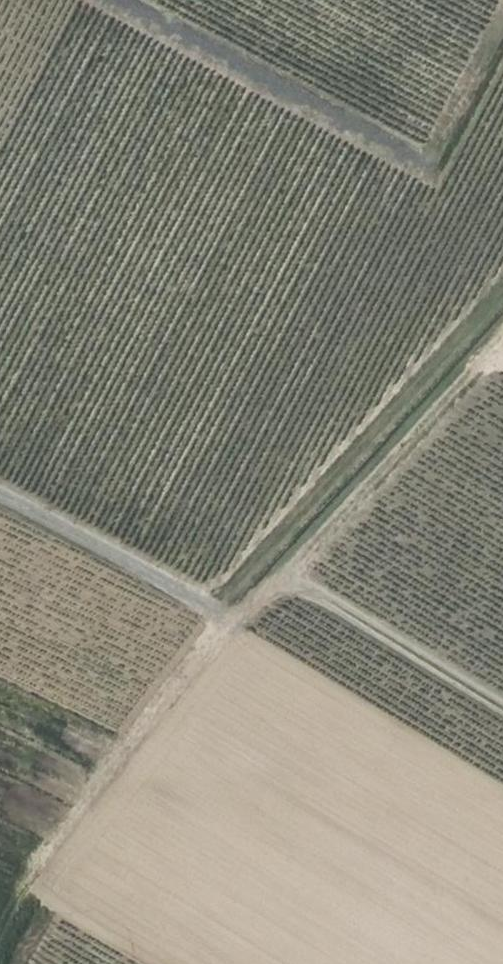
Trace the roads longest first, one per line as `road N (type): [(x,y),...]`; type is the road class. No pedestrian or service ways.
road 1 (track): [(502,709),(332,604),(288,594),(234,616),(216,613),(0,496)]
road 2 (track): [(0,934),(20,888),(234,616)]
road 3 (track): [(433,179),(104,0)]
road 4 (track): [(502,338),(299,562),(288,594)]

